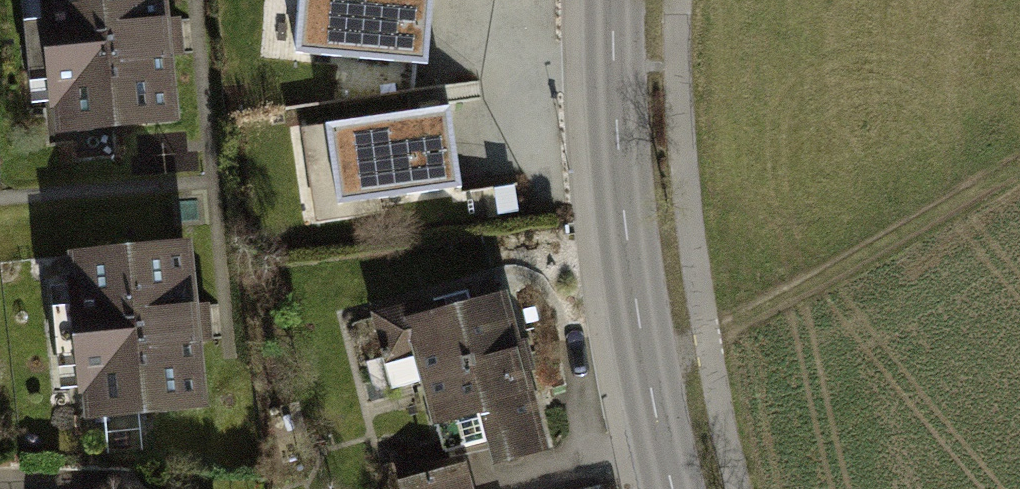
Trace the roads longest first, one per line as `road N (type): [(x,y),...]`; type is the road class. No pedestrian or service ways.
road 1 (tertiary): [(614,0),(618,156),(643,363),(674,488)]
road 2 (track): [(643,363),(706,343),(1019,165)]

